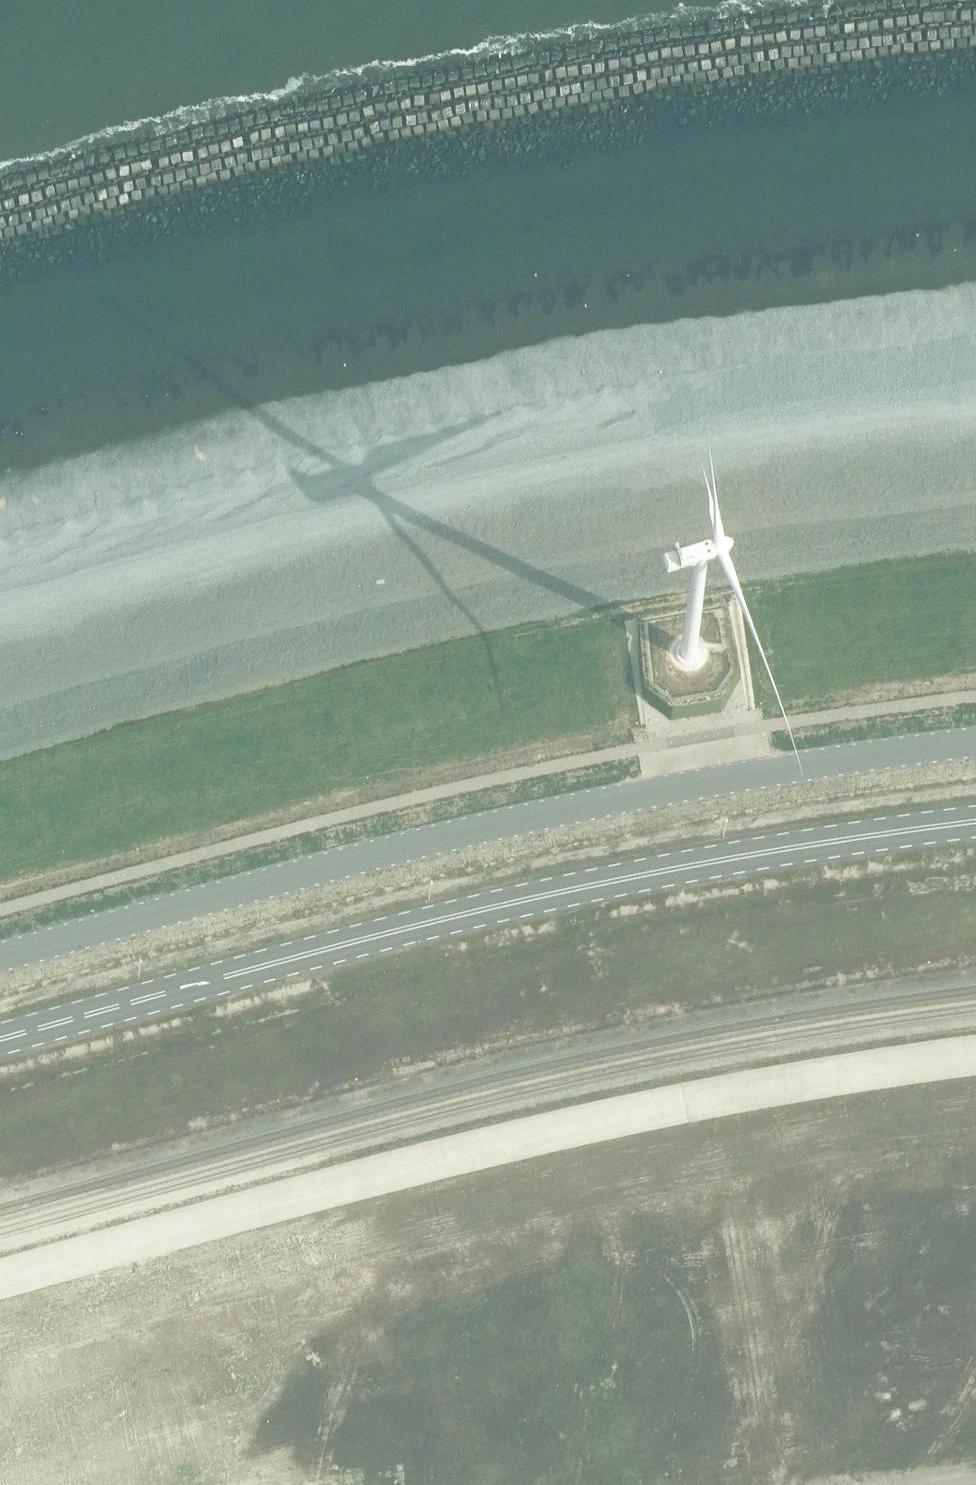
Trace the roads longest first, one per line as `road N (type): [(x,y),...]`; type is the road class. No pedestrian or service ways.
road 1 (secondary): [(975,830),(540,904),(0,1048)]
road 2 (unclassified): [(975,751),(808,770),(467,840),(0,966)]

